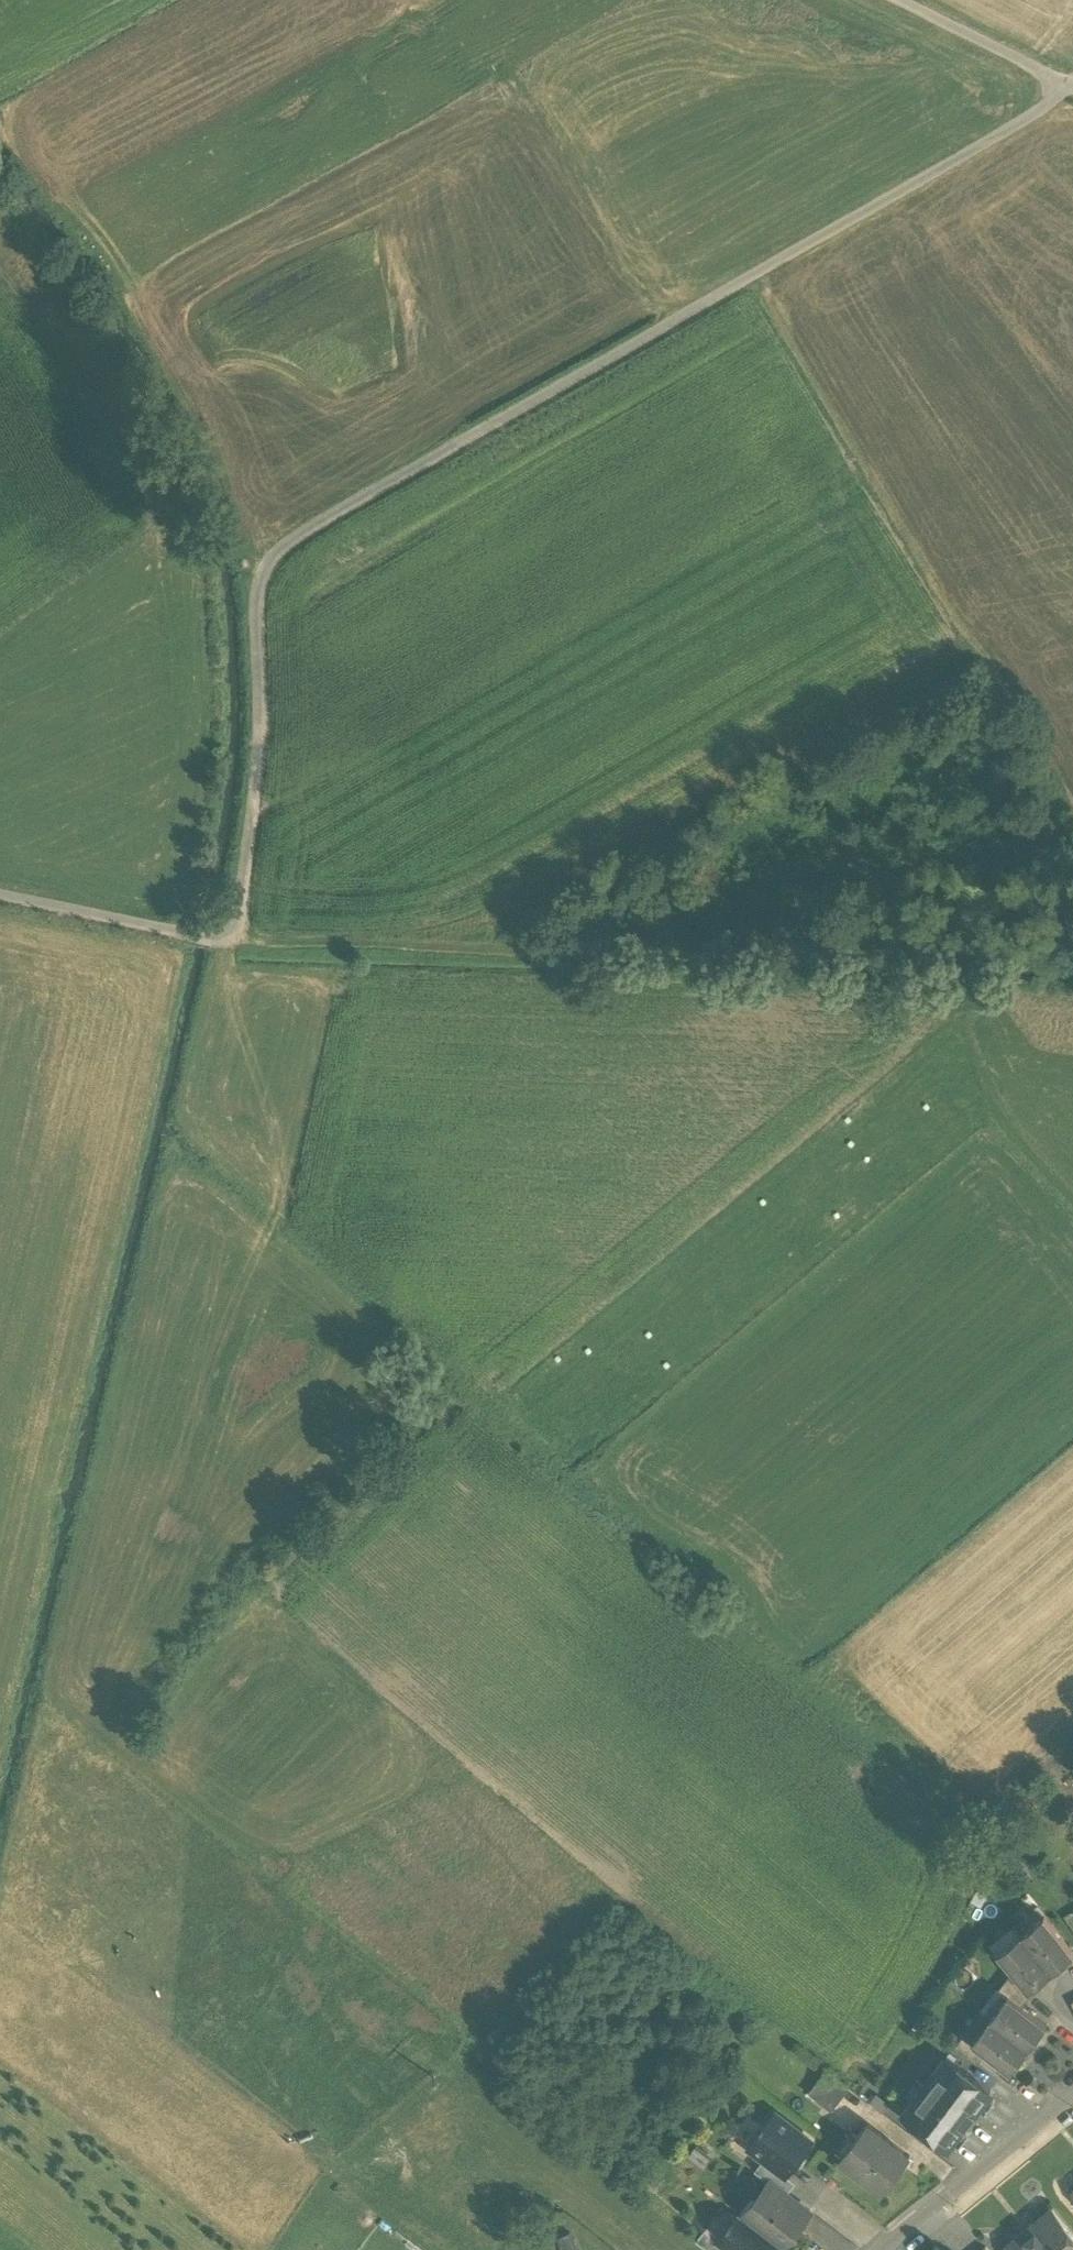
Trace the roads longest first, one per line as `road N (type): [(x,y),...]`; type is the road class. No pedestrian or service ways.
road 1 (track): [(218,943),(236,919),(275,807),(276,705),(262,594),(283,561),(964,171),(1072,98)]
road 2 (track): [(1072,988),(218,943)]
road 3 (track): [(1072,813),(761,283)]
road 4 (track): [(285,2249),(329,2179),(592,1959)]
road 5 (track): [(1072,1203),(1006,1128),(959,1044),(942,987)]
road 6 (residential): [(881,2249),(1072,2093)]
road 7 (track): [(0,896),(218,943)]
road 8 (track): [(1072,98),(883,0)]

